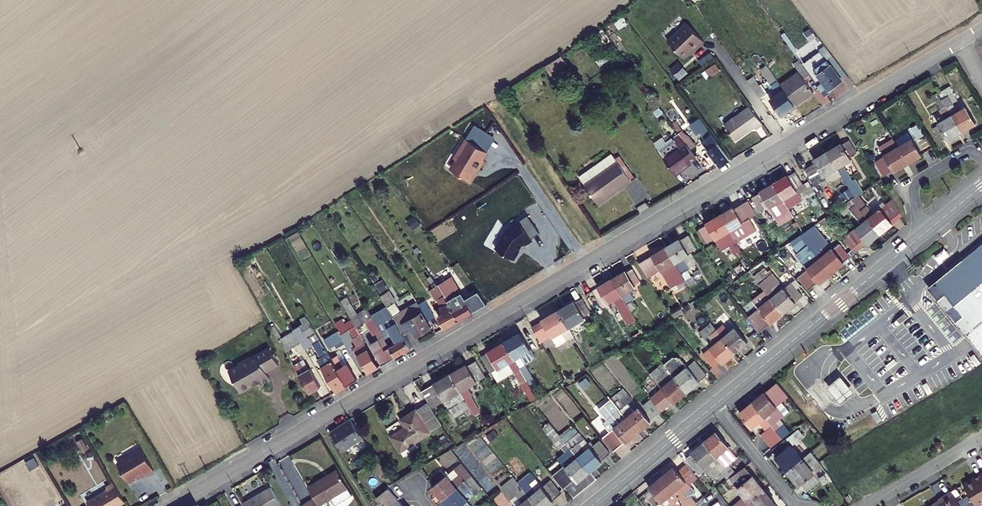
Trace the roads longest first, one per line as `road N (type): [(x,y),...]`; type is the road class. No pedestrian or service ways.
road 1 (residential): [(587,261),(171,505)]
road 2 (residential): [(961,40),(587,261)]
road 3 (secondary): [(981,186),(715,405)]
road 4 (secondary): [(715,405),(591,505)]
road 5 (residential): [(587,261),(500,139)]
road 6 (residential): [(981,437),(862,505)]
road 7 (residential): [(715,405),(799,505)]

